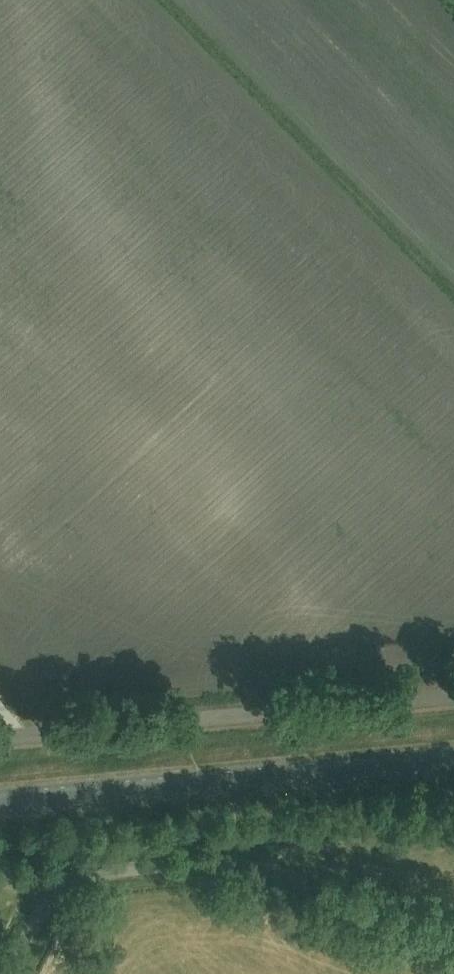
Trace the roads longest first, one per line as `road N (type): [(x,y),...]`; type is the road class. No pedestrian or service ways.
road 1 (secondary): [(453,758),(0,801)]
road 2 (unclassified): [(0,738),(453,696)]
road 3 (unclassified): [(453,931),(247,863),(88,875),(60,888)]

